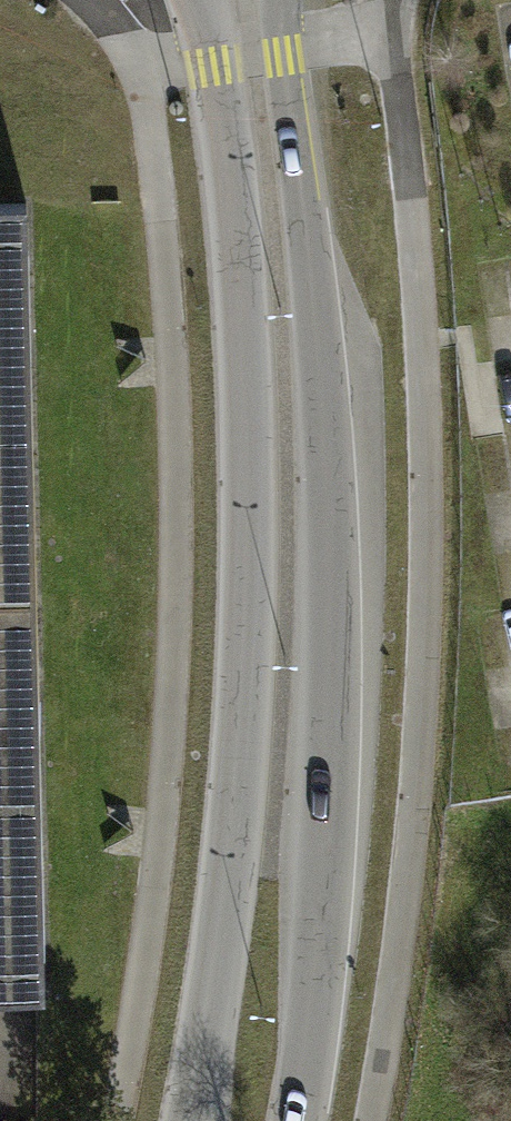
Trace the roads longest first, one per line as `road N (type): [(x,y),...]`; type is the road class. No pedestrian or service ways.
road 1 (secondary): [(209,0),(248,461),(244,696),(195,1120)]
road 2 (secondary): [(296,1120),(318,925),(329,615),(316,328),(279,0)]

